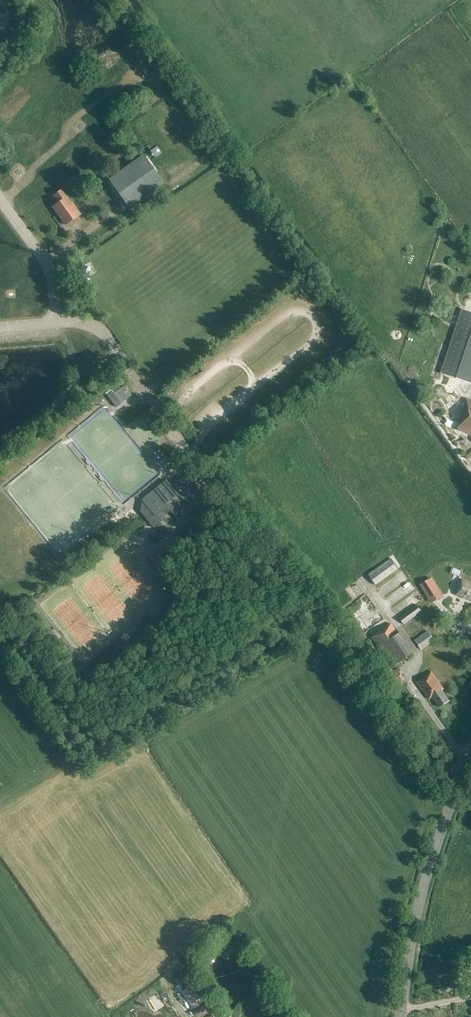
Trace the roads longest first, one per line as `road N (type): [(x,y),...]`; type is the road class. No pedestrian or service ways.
road 1 (unclassified): [(458,778),(424,751),(106,337),(82,323),(55,323)]
road 2 (unclassified): [(401,1016),(415,926),(458,778)]

